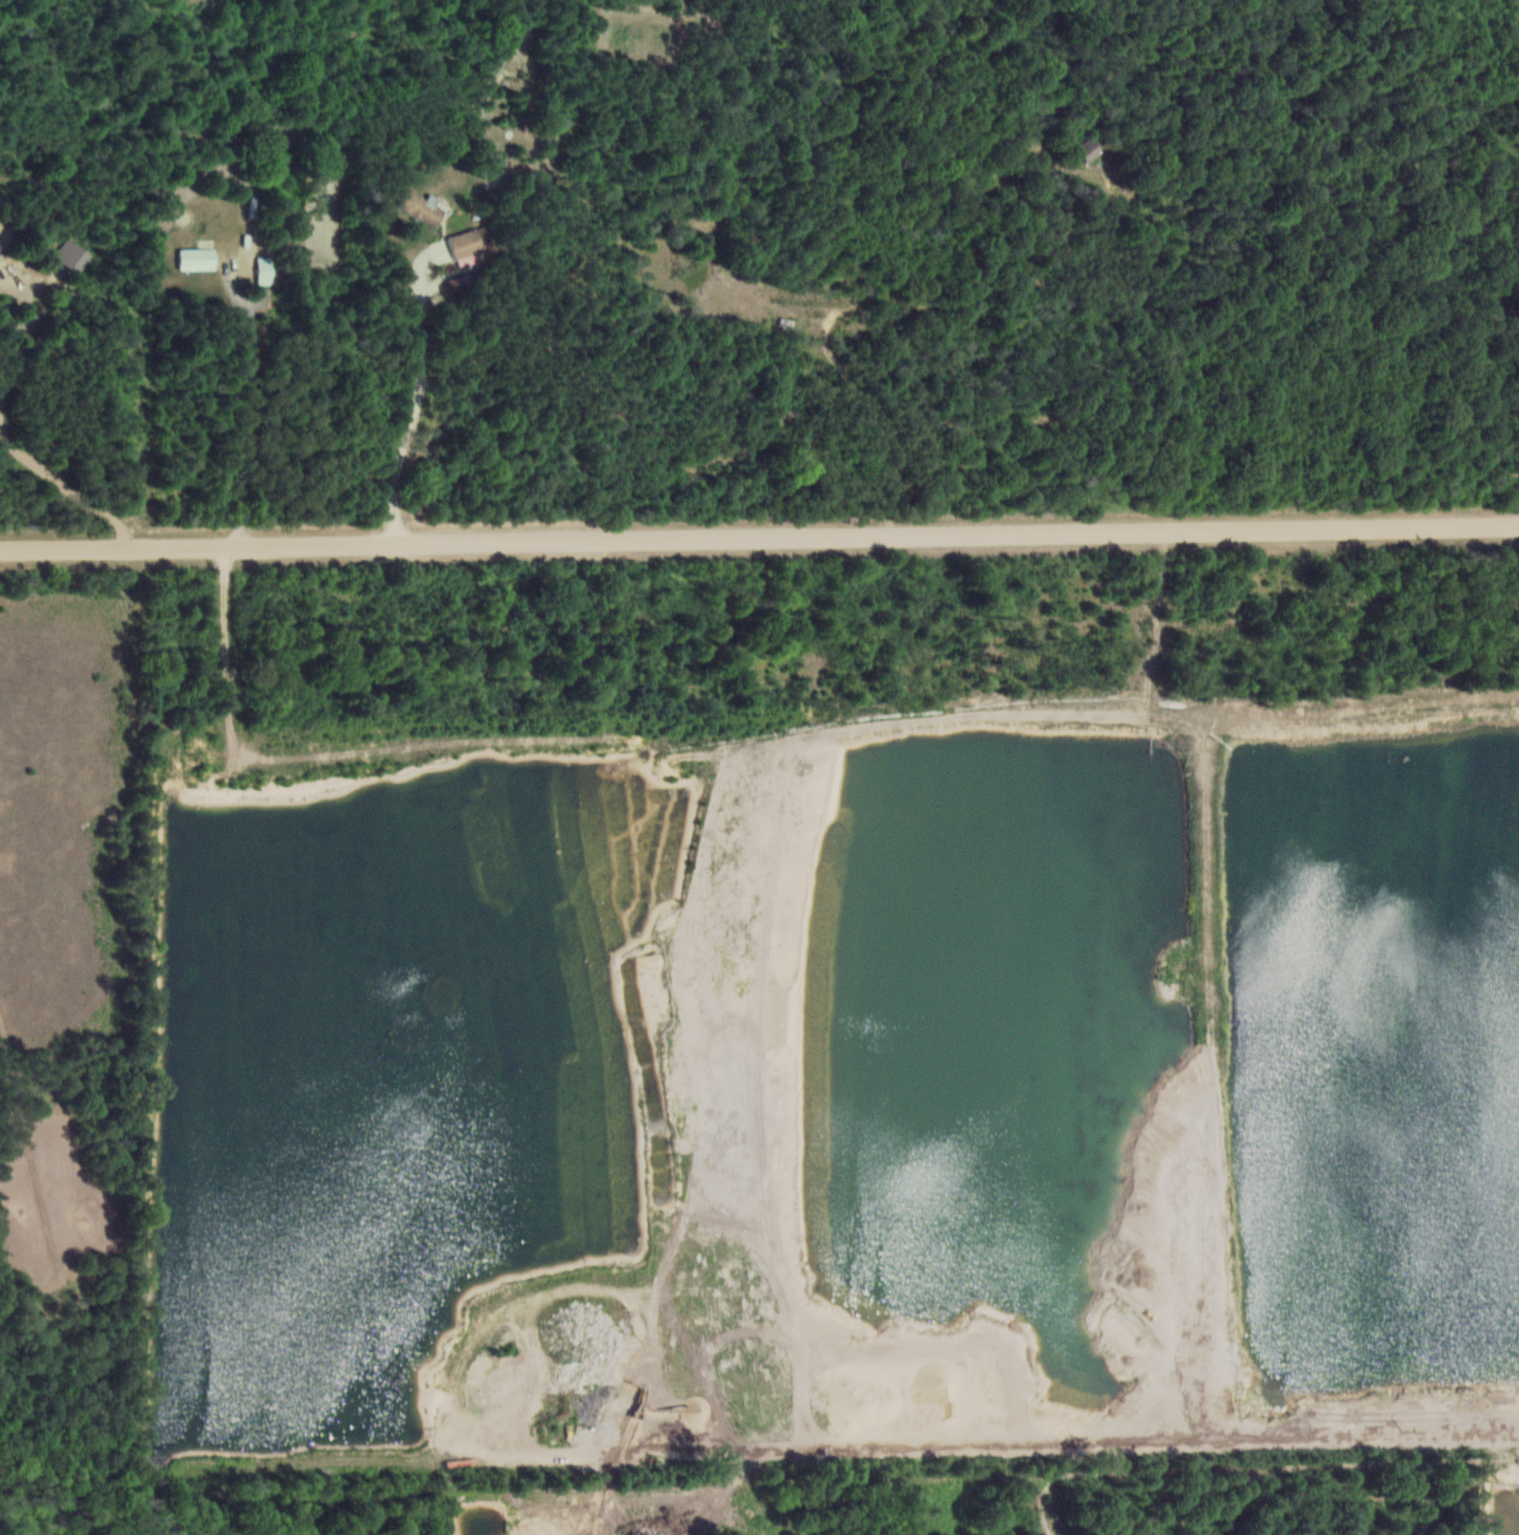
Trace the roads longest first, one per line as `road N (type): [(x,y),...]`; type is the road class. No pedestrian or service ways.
road 1 (residential): [(1518,526),(0,548)]

